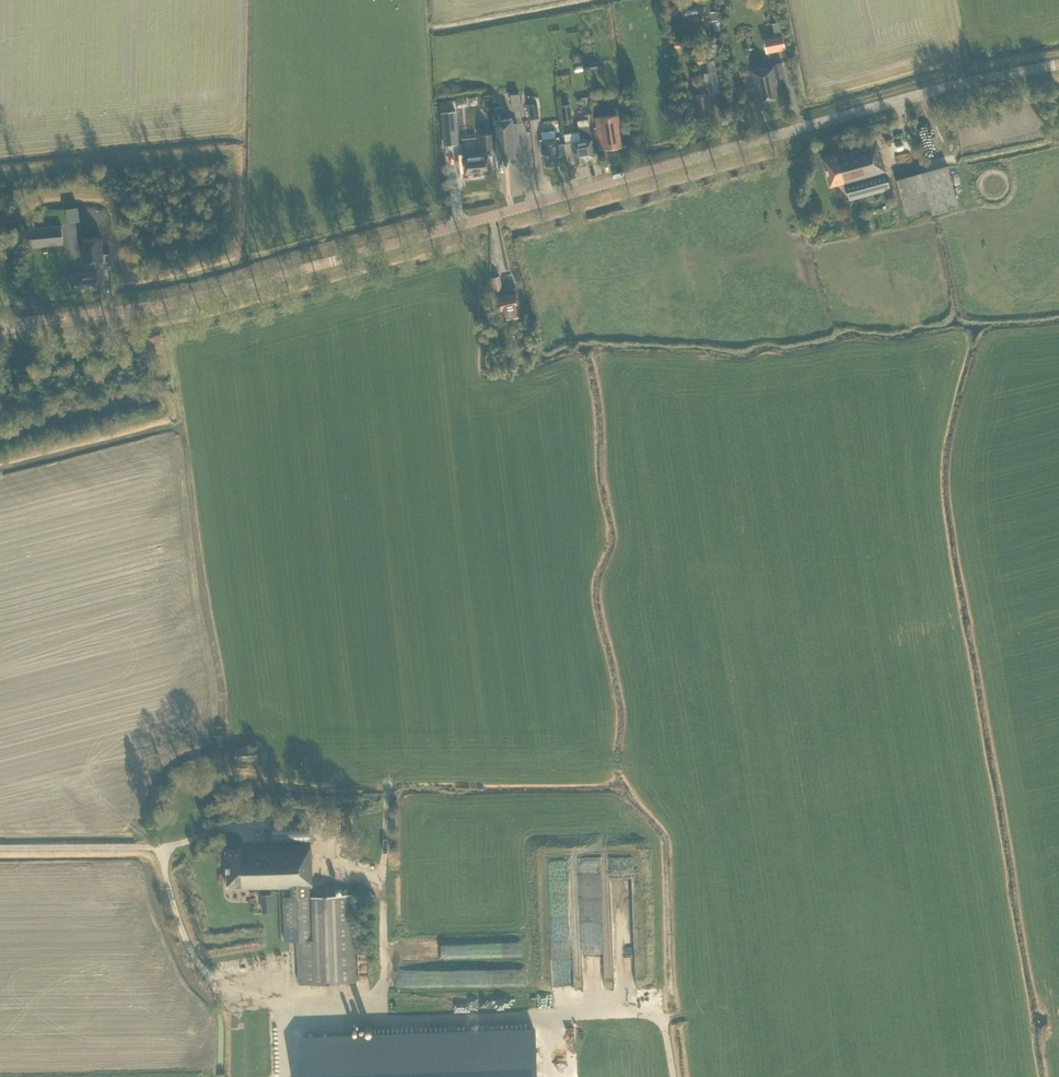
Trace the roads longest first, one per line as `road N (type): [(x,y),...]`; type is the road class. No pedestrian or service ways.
road 1 (tertiary): [(0,325),(212,294),(899,100),(1058,64)]

